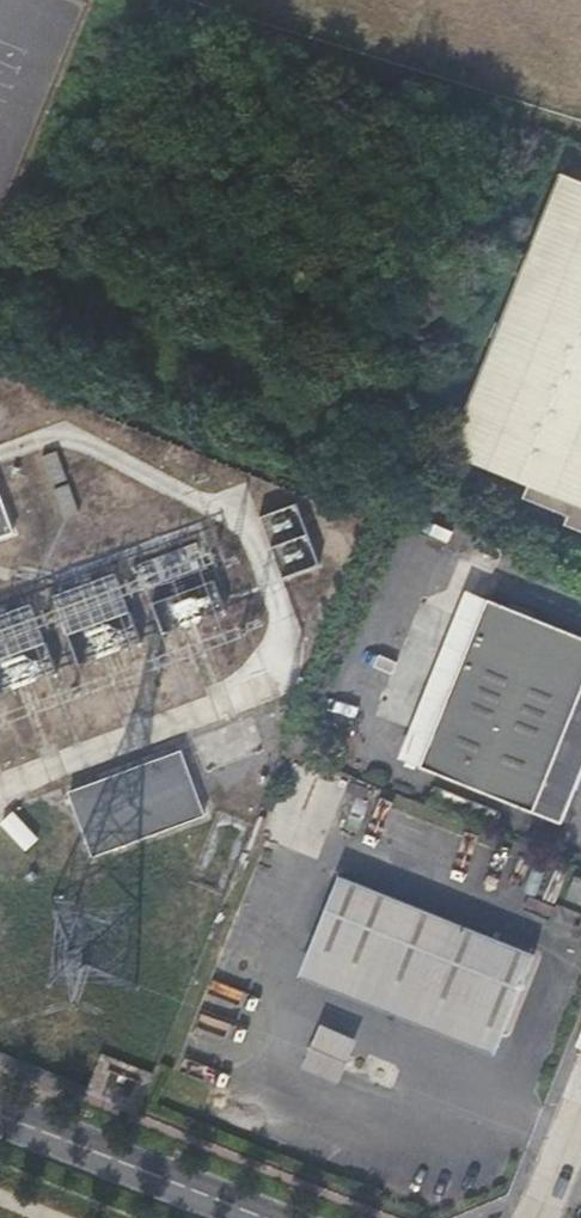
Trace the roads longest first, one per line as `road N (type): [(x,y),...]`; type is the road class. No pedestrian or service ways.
road 1 (secondary): [(0,1116),(263,1217)]

